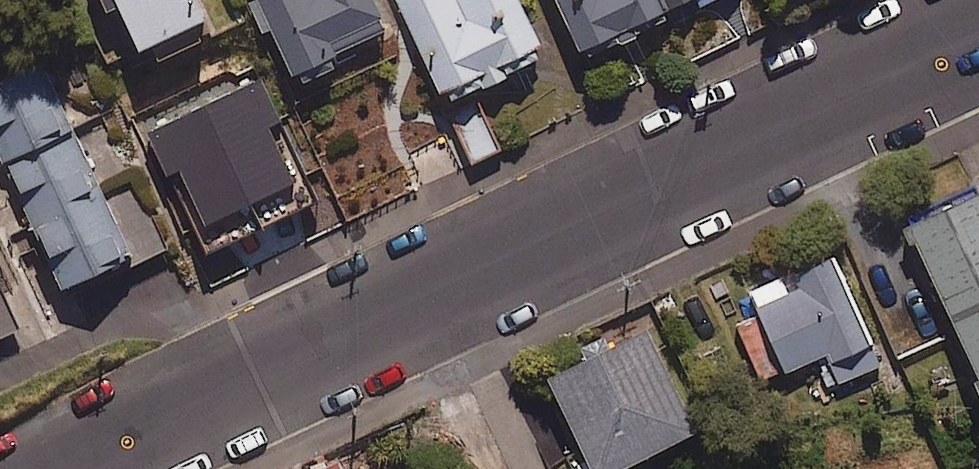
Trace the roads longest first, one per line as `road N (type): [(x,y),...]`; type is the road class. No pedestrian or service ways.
road 1 (residential): [(32,468),(978,32)]

